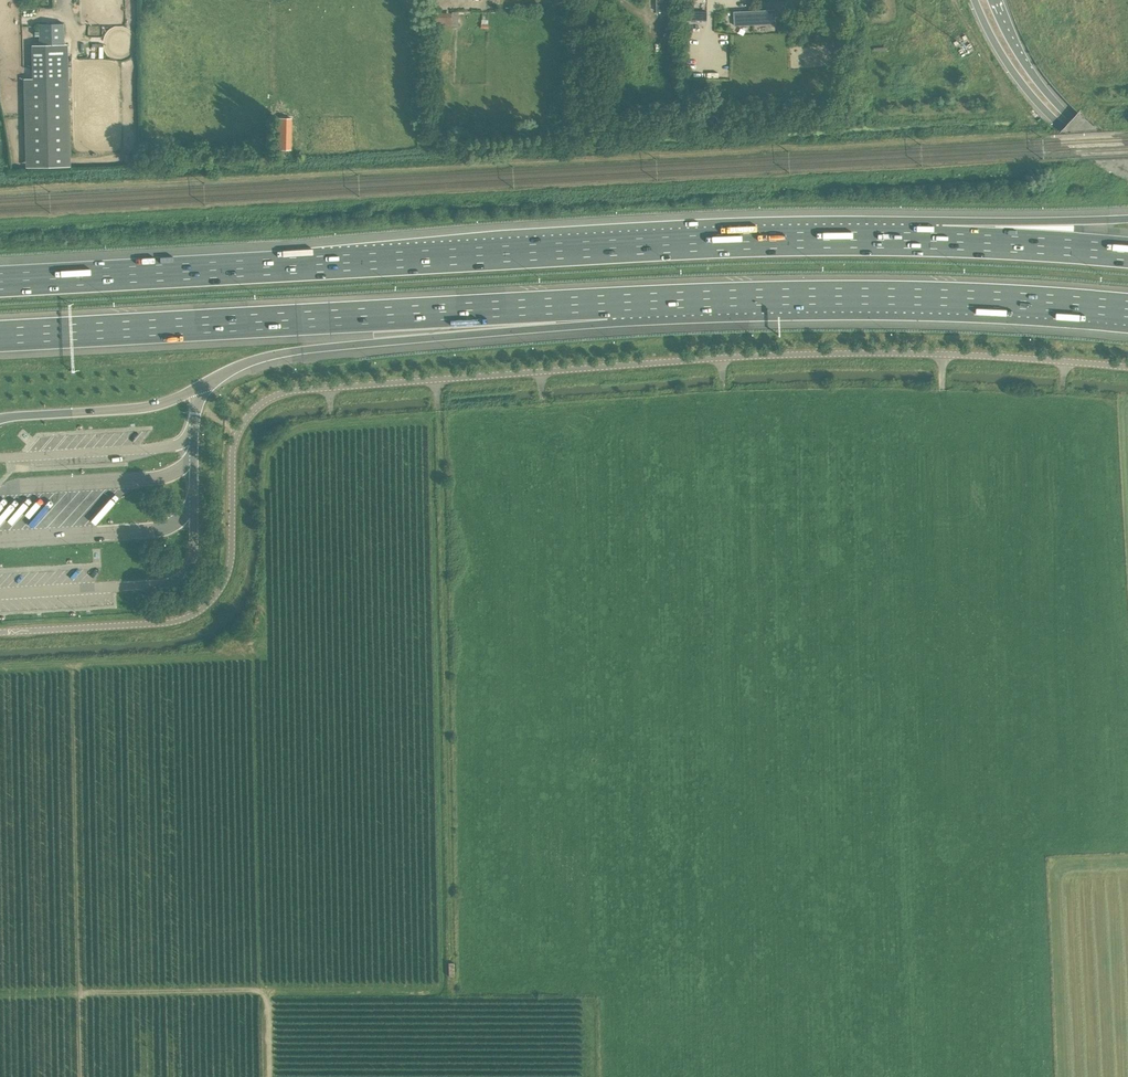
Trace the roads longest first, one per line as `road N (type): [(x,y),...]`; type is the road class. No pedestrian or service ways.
road 1 (unclassified): [(1127,367),(887,353),(758,356),(288,392),(250,415),(240,432),(234,558),(207,608),(161,625),(0,633)]
road 2 (motorway): [(922,240),(768,240),(0,281)]
road 3 (motorway): [(0,336),(611,302)]
road 4 (motorway): [(611,302),(868,296),(1127,310)]
road 5 (motorway): [(200,390),(255,361),(611,302)]
road 6 (secondary): [(975,0),(1031,95),(1062,129),(1127,167)]
road 7 (secondary): [(1127,163),(1037,81),(996,0)]
road 8 (motorway): [(1127,253),(922,240)]
road 9 (motorway): [(1117,219),(922,240)]

